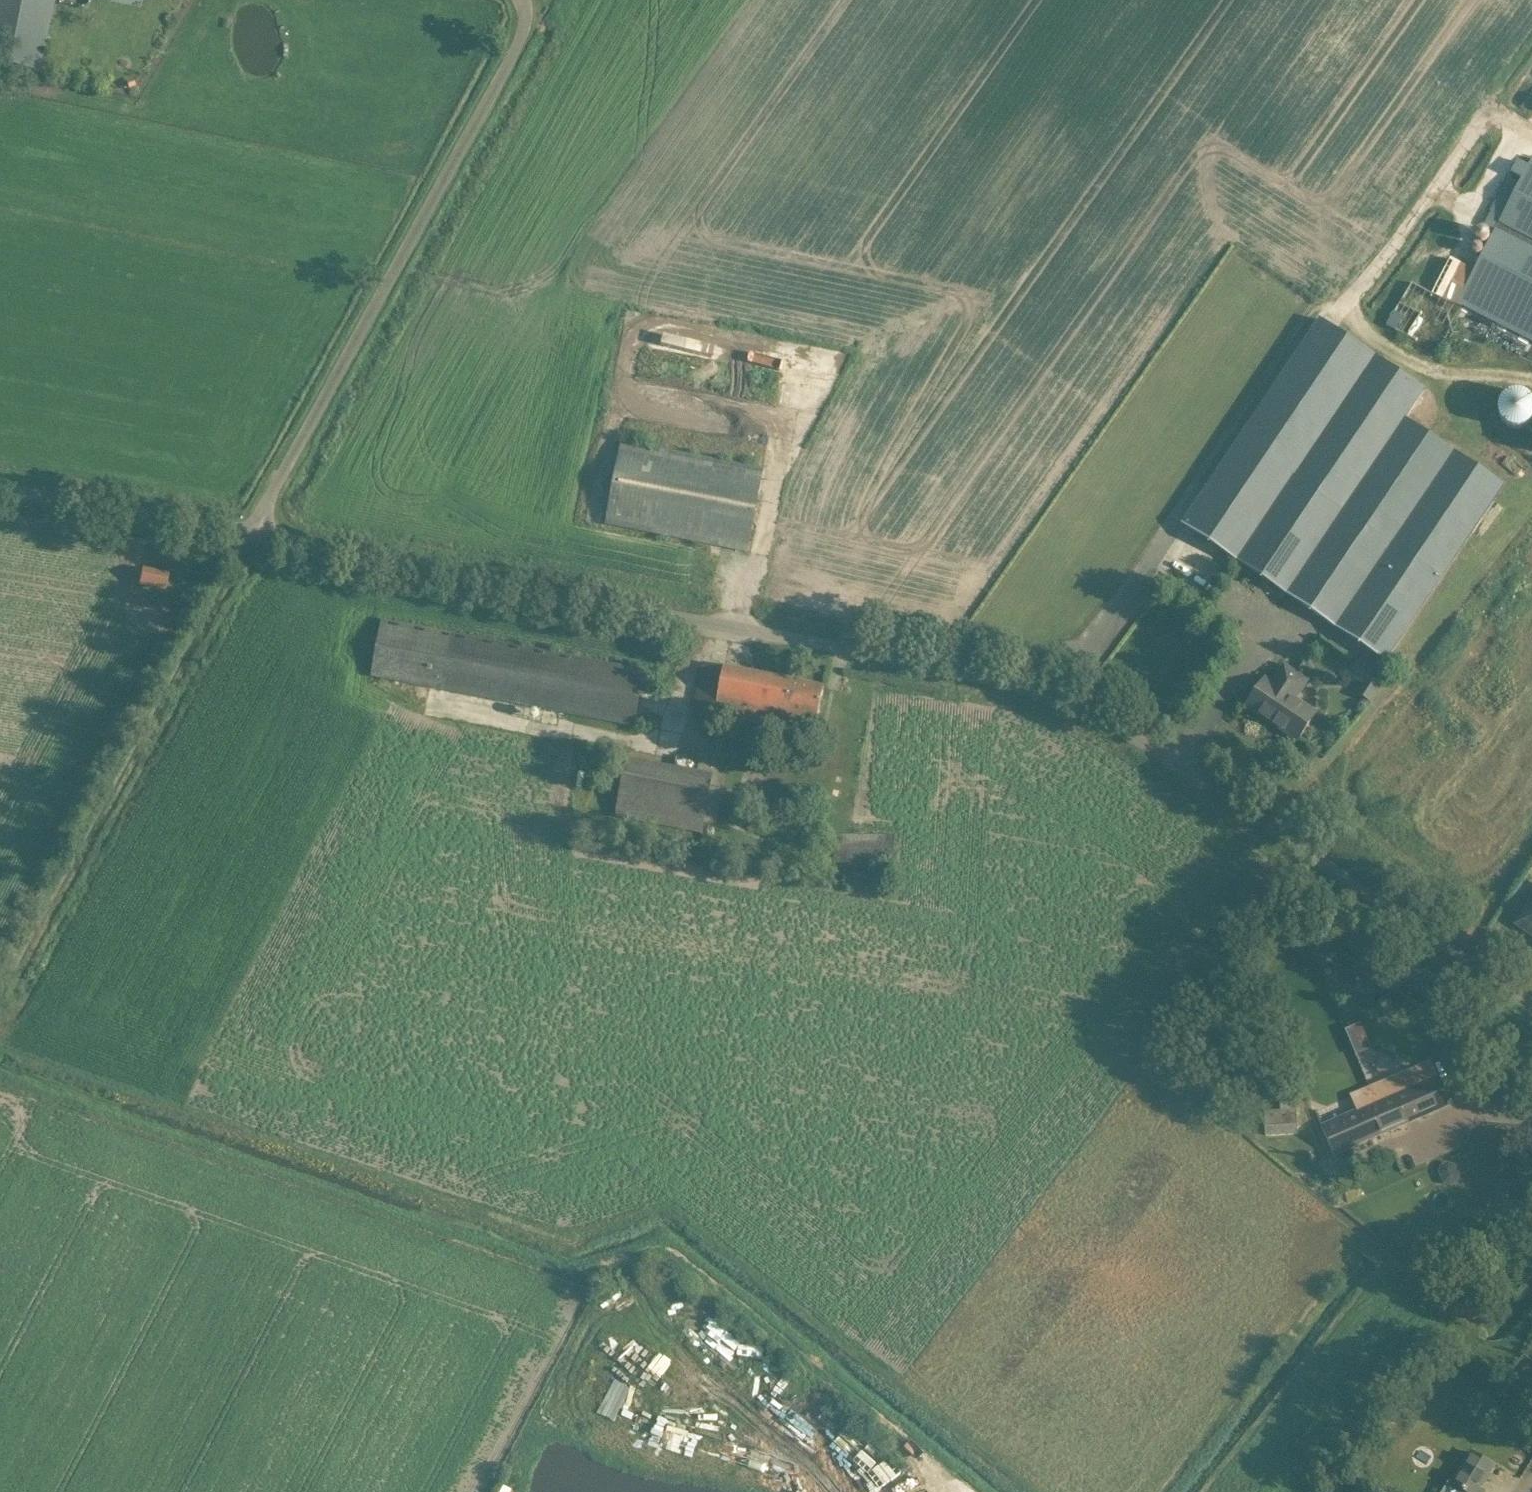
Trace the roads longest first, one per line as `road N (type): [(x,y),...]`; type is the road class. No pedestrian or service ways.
road 1 (unclassified): [(1531,1015),(1109,735),(1034,695),(253,535)]
road 2 (unclassified): [(253,535),(522,35),(522,0)]
road 3 (track): [(0,1001),(253,535)]
road 4 (unclassified): [(253,535),(0,494)]

